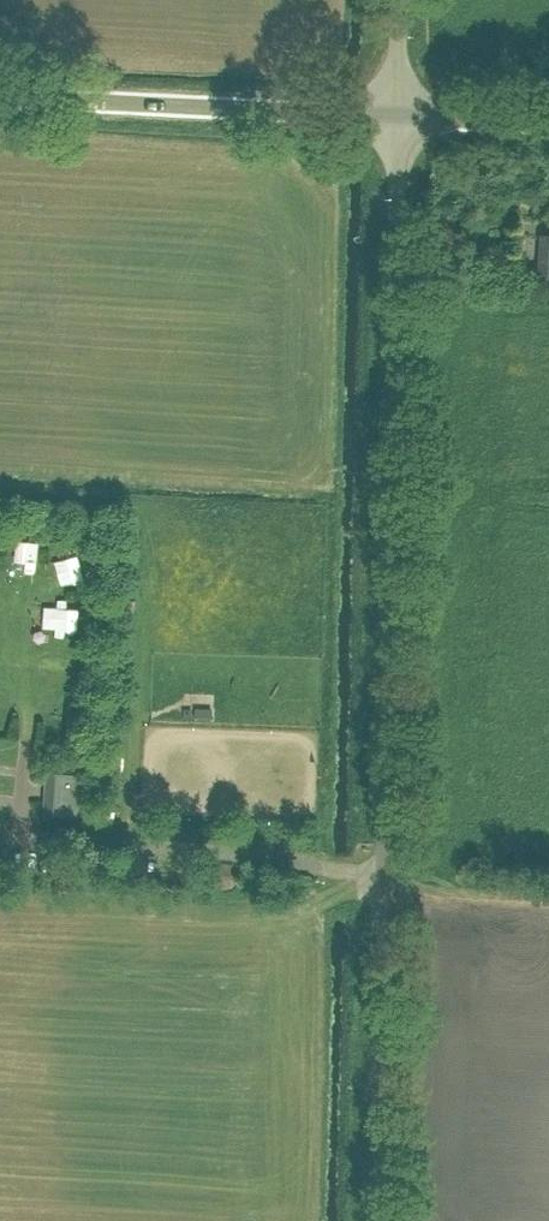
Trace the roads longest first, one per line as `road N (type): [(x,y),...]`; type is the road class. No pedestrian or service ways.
road 1 (unclassified): [(371,1220),(397,117)]
road 2 (unclassified): [(397,117),(0,97)]
road 3 (track): [(130,848),(141,626)]
road 4 (unclassified): [(548,125),(397,117)]

